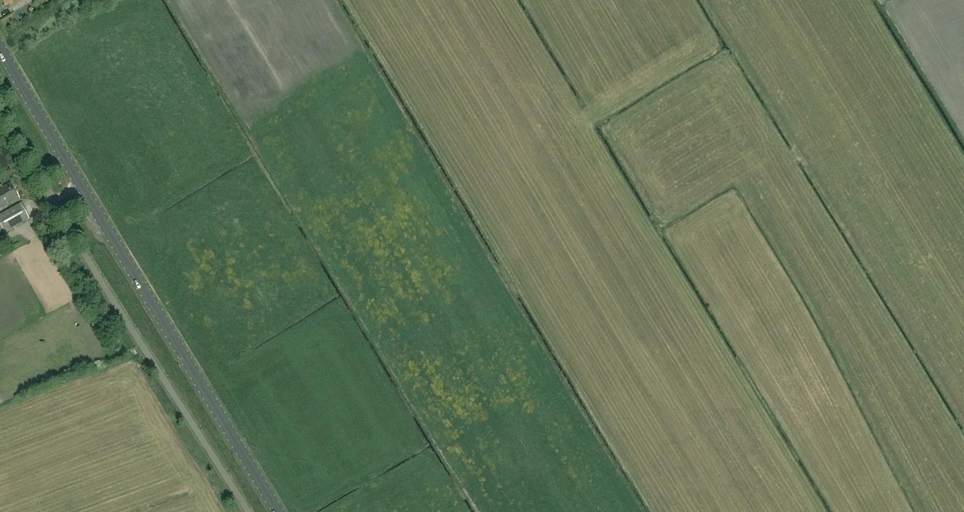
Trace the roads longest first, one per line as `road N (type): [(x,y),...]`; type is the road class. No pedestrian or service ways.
road 1 (tertiary): [(278,511),(0,47)]

